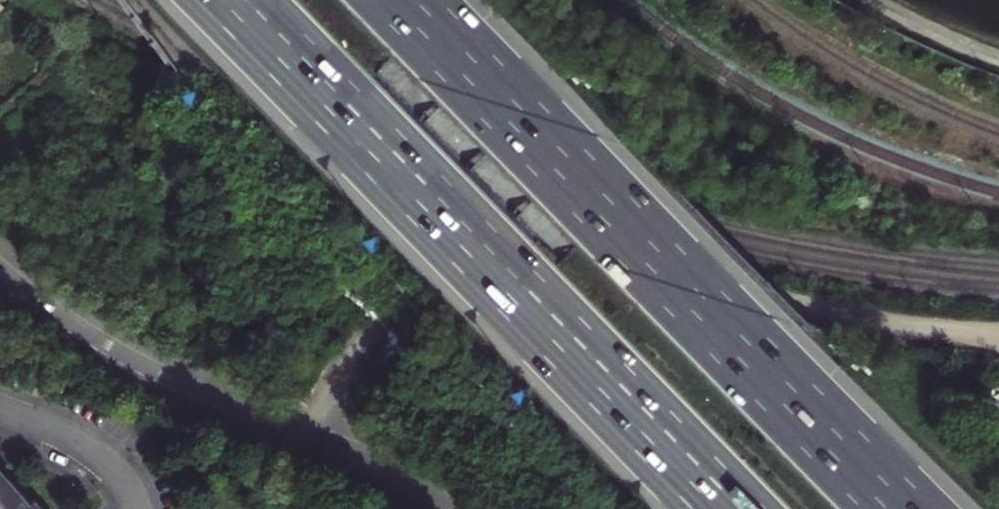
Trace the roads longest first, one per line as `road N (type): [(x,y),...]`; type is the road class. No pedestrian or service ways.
road 1 (motorway): [(910,508),(409,0)]
road 2 (motorway): [(236,0),(731,508)]
road 3 (residential): [(459,508),(366,453),(140,363),(0,269)]
road 4 (residential): [(138,508),(100,455),(0,410)]

